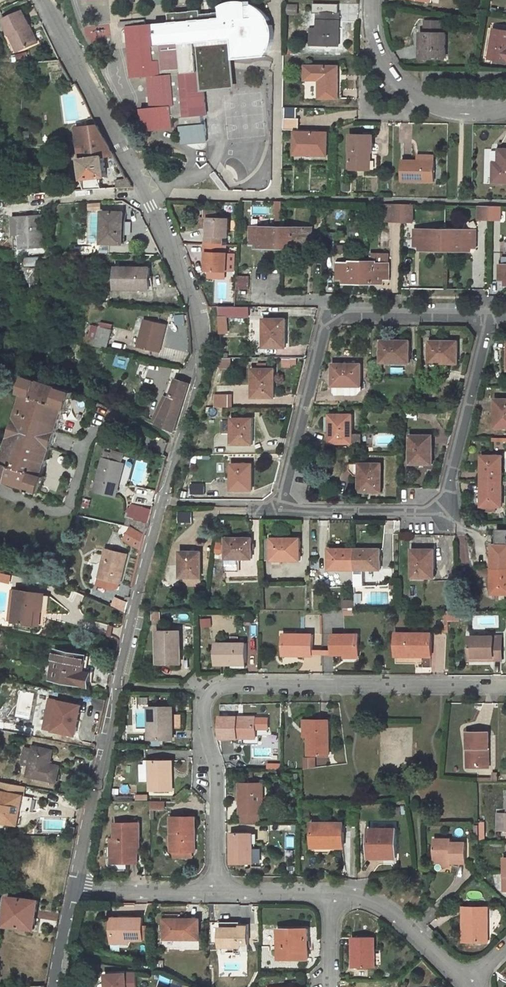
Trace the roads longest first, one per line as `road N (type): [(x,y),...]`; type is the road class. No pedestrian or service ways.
road 1 (unclassified): [(45,0),(203,305),(204,347),(132,609),(77,887)]
road 2 (residential): [(215,889),(218,770),(204,717),(214,691),(228,684),(505,685)]
road 3 (residential): [(489,316),(327,314),(280,509)]
road 4 (residential): [(280,509),(425,512),(446,495),(489,316)]
road 5 (residential): [(370,0),(374,43),(393,78),(423,101),(462,114),(505,110)]
road 6 (unclassified): [(329,892),(359,895),(411,929),(471,985)]
road 7 (unclassified): [(77,887),(215,889)]

